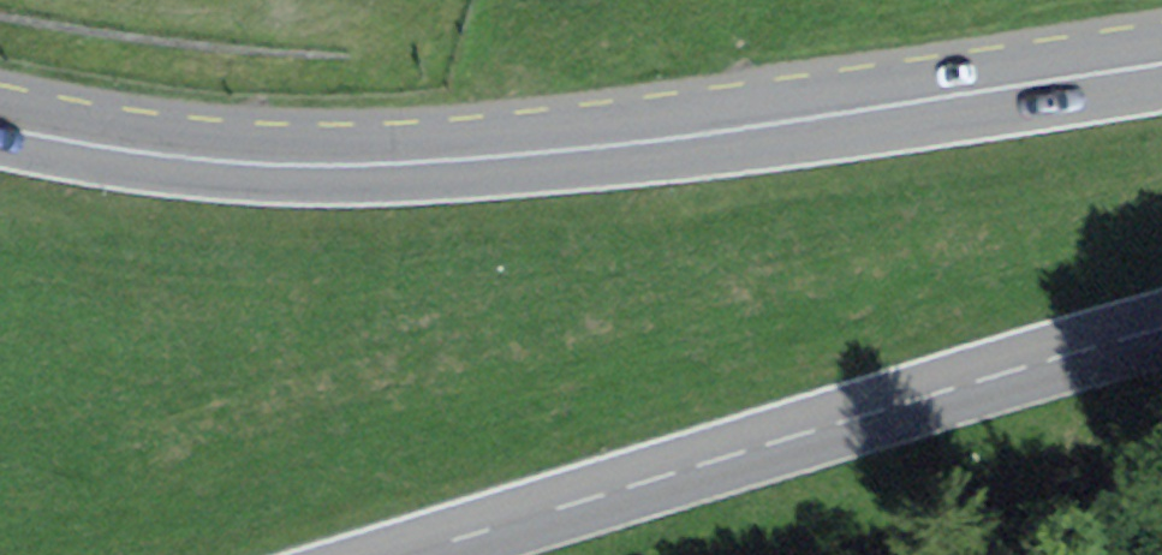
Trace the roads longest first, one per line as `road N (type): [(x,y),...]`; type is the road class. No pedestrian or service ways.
road 1 (primary): [(1161,64),(590,148),(403,163),(243,163),(0,127)]
road 2 (tertiary): [(1161,329),(403,554)]

